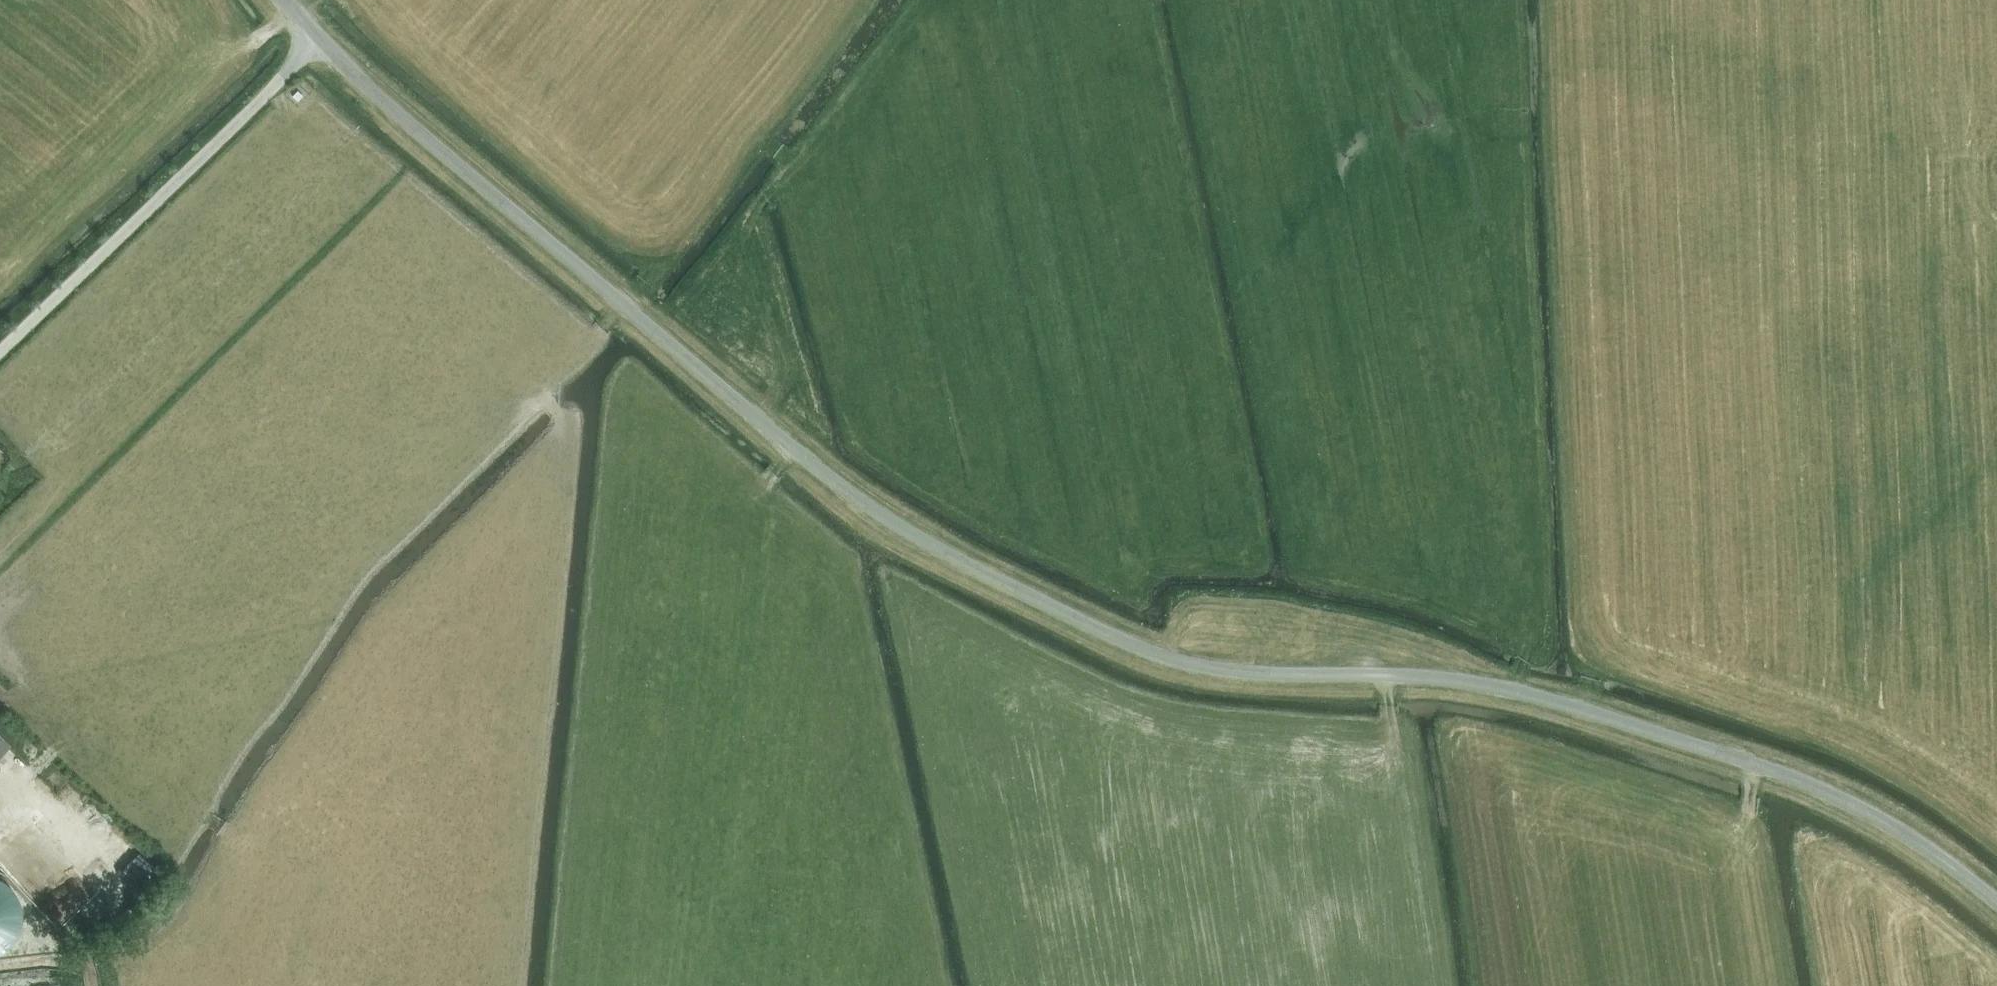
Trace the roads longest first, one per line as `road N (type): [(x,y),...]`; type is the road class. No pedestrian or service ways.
road 1 (unclassified): [(870,506),(944,552),(1161,654),(1232,670),(1494,686),(1772,769),(1881,818),(1996,901)]
road 2 (unclassified): [(870,506),(431,141),(286,0)]

